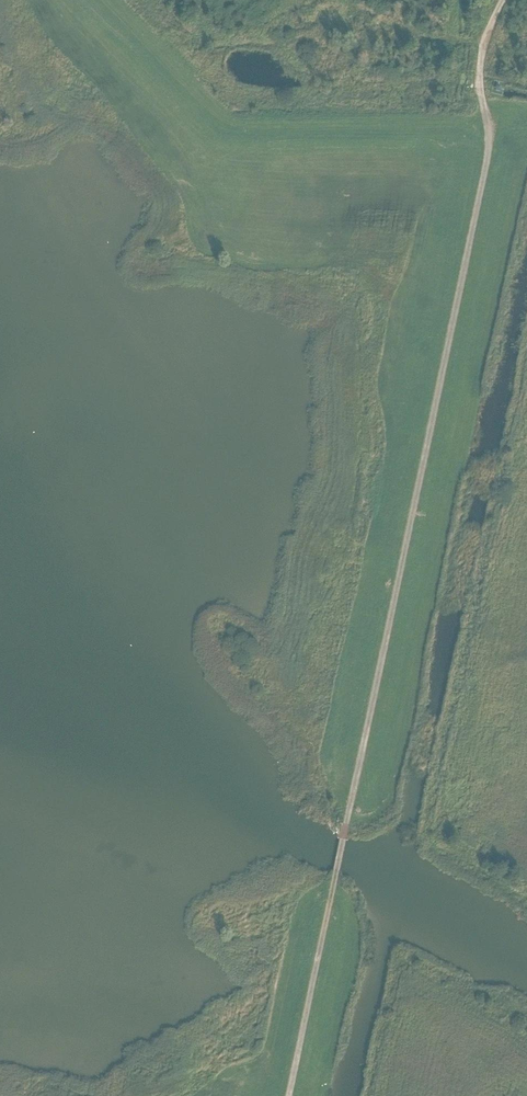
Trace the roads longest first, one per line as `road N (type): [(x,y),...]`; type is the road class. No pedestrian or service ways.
road 1 (track): [(336,872),(491,147),(487,120)]
road 2 (track): [(336,872),(289,1095)]
road 3 (track): [(502,0),(480,63),(487,120)]

